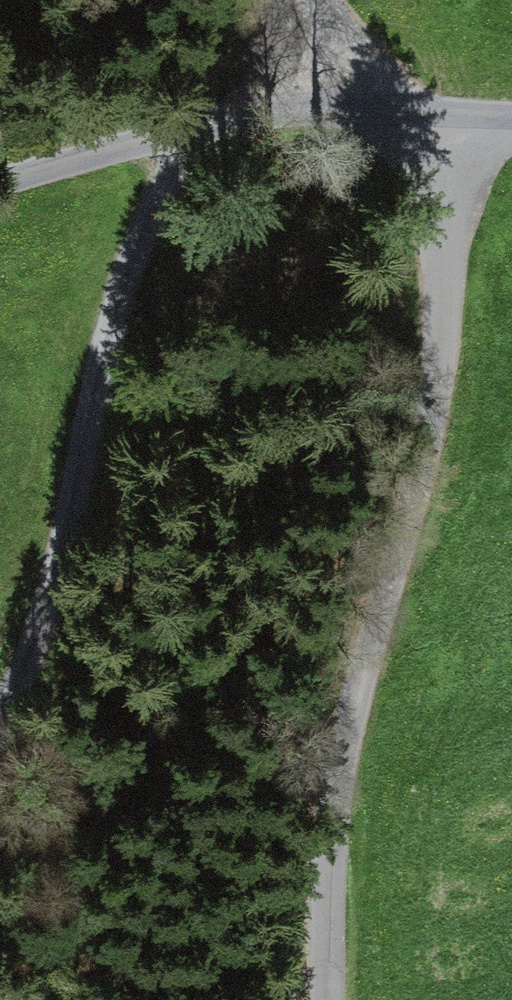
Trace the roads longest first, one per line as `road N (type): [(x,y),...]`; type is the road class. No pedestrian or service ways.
road 1 (unclassified): [(435,120),(452,349),(333,777),(337,999)]
road 2 (unclassified): [(0,721),(110,390),(163,190),(170,126)]
road 3 (unclassified): [(170,126),(256,111),(435,120)]
road 4 (unclassified): [(0,181),(170,126)]
road 5 (track): [(321,0),(340,27),(349,116)]

